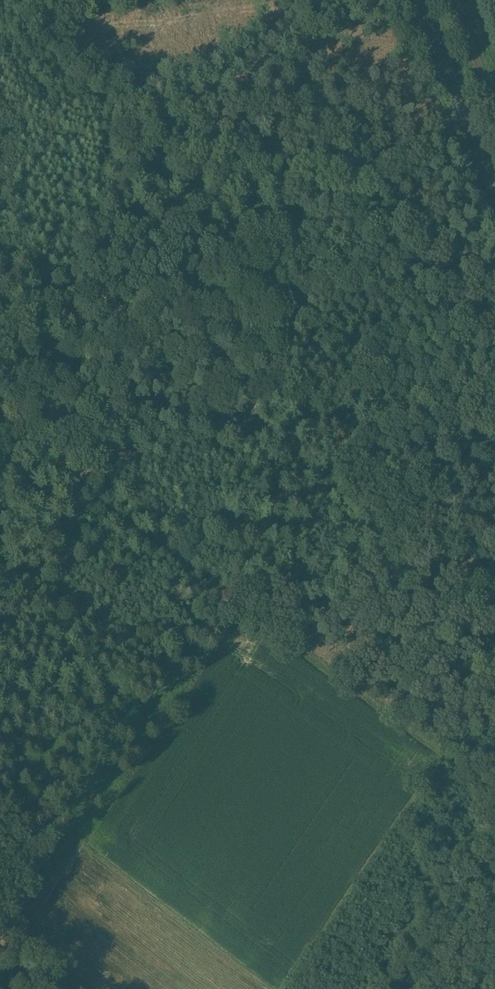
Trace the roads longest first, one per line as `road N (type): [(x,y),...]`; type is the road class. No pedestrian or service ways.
road 1 (track): [(0,429),(494,783)]
road 2 (track): [(0,376),(470,131)]
road 3 (tertiary): [(421,0),(494,197)]

